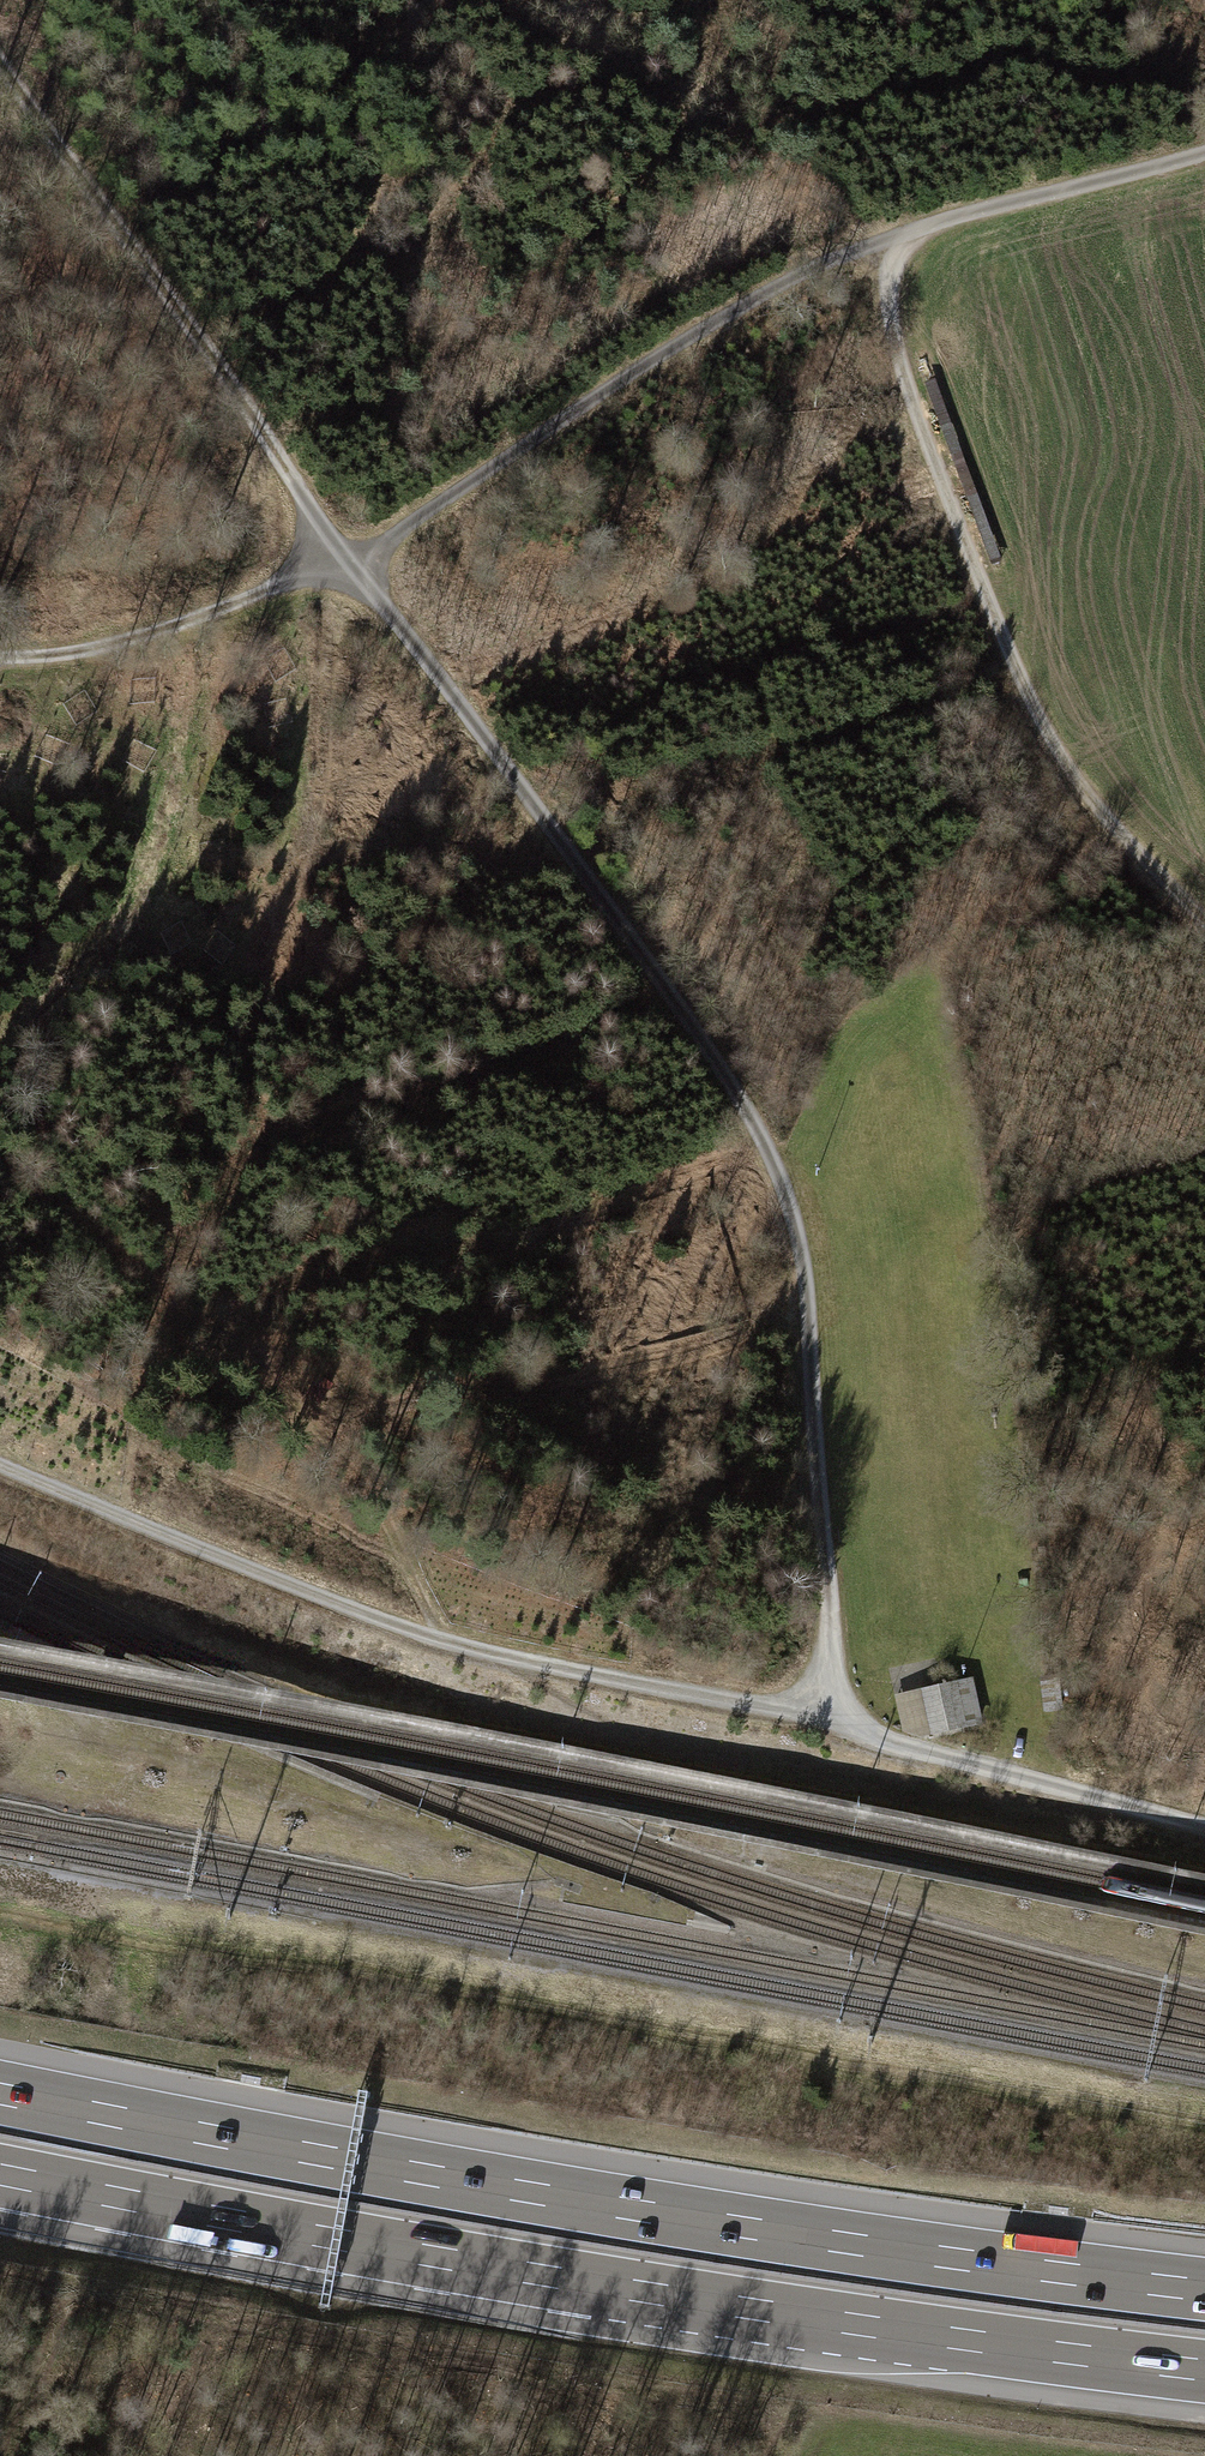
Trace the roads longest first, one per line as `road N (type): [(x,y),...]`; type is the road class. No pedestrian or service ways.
road 1 (track): [(351,560),(576,862),(741,1101),(772,1159),(805,1285),(830,1623),(829,1725)]
road 2 (motorway): [(1204,2289),(662,2214),(0,2093)]
road 3 (motorway): [(0,2176),(649,2294),(1204,2371)]
road 4 (track): [(829,1725),(441,1639),(0,1464)]
road 5 (track): [(1204,919),(1085,790),(1020,676),(899,361),(882,240)]
road 6 (track): [(441,1639),(378,1510),(318,1434),(197,1316),(0,1158)]
road 7 (track): [(351,560),(721,317),(882,240)]
road 8 (track): [(0,65),(351,560)]
road 9 (track): [(0,1651),(143,1750),(441,1849)]
road 10 (track): [(1204,1827),(829,1725)]
road 11 (track): [(0,656),(134,637),(351,560)]
road 12 (track): [(882,240),(1204,151)]
road 13 (track): [(1108,818),(1099,839),(947,945),(931,975)]

